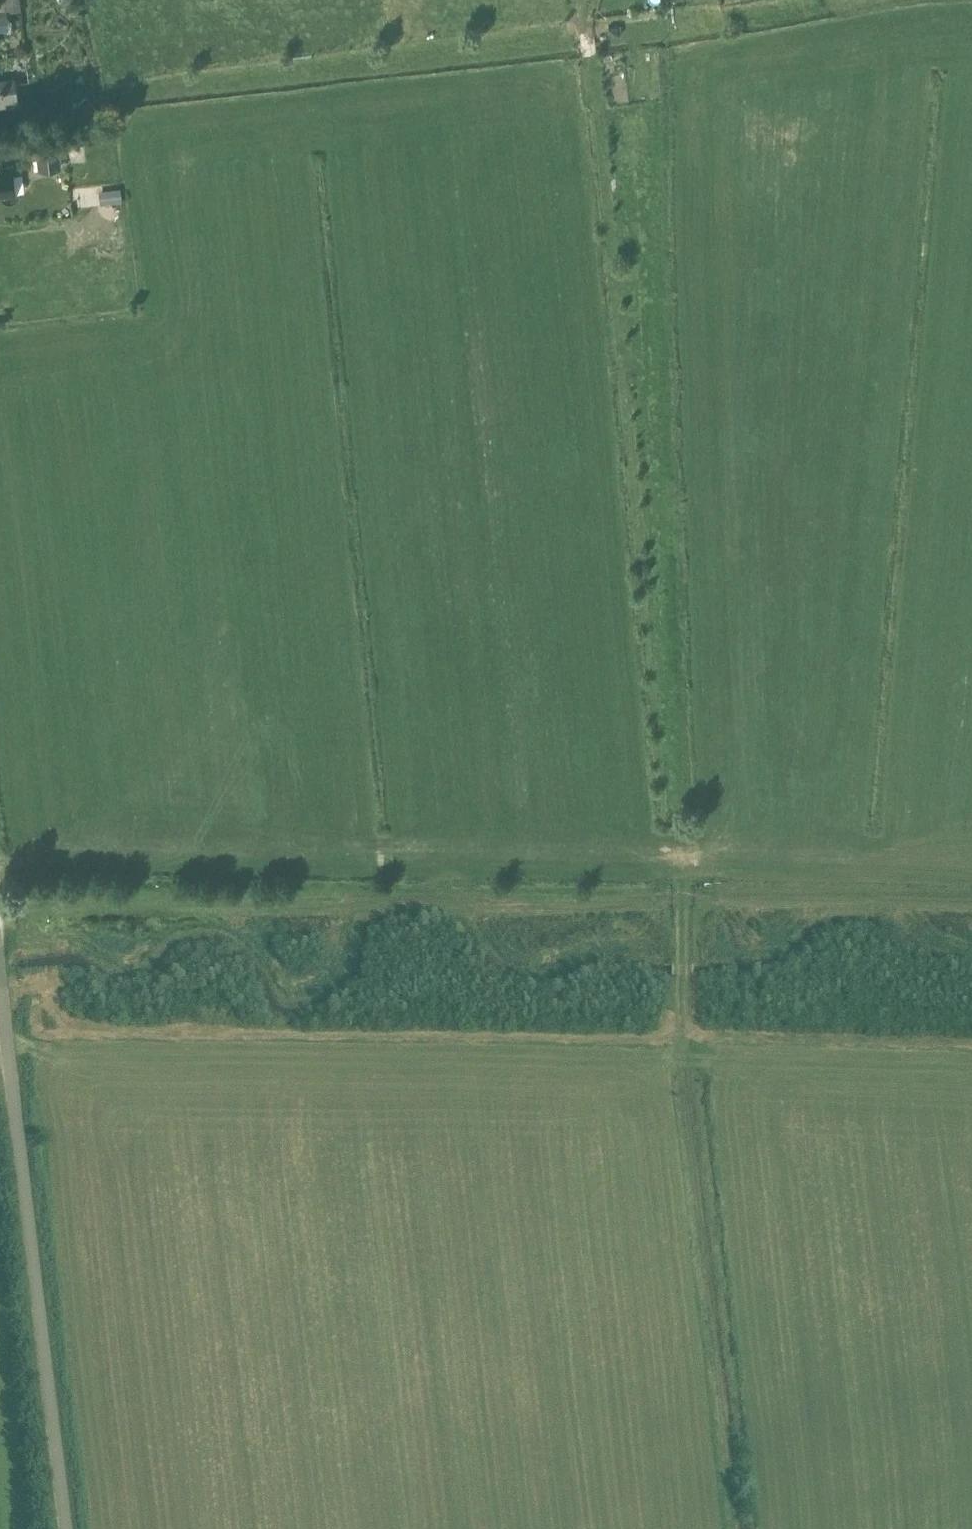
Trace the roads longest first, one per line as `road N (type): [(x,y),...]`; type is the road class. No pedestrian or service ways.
road 1 (unclassified): [(64,1528),(0,984)]

